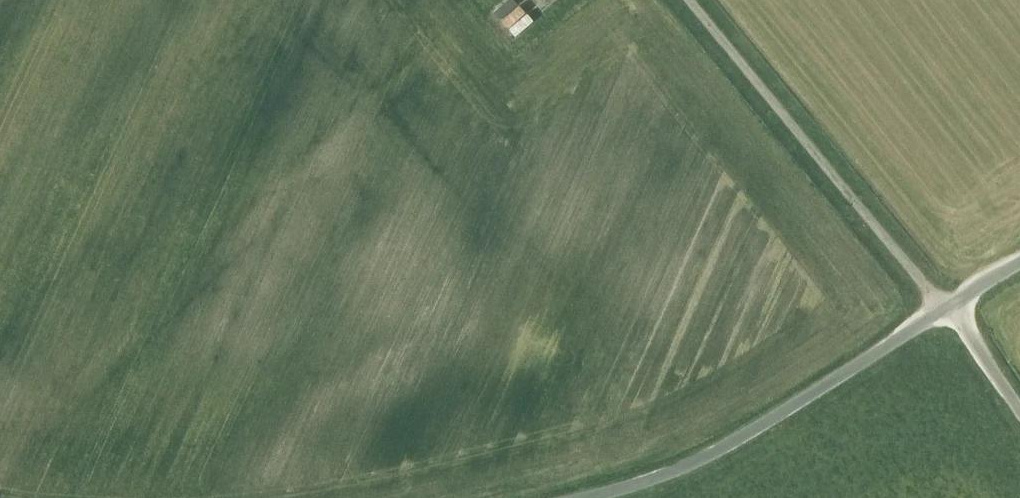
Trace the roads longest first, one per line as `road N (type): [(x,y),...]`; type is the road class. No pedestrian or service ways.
road 1 (unclassified): [(579,497),(681,470),(945,307)]
road 2 (unclassified): [(945,307),(689,0)]
road 3 (unclassified): [(1019,411),(945,307)]

